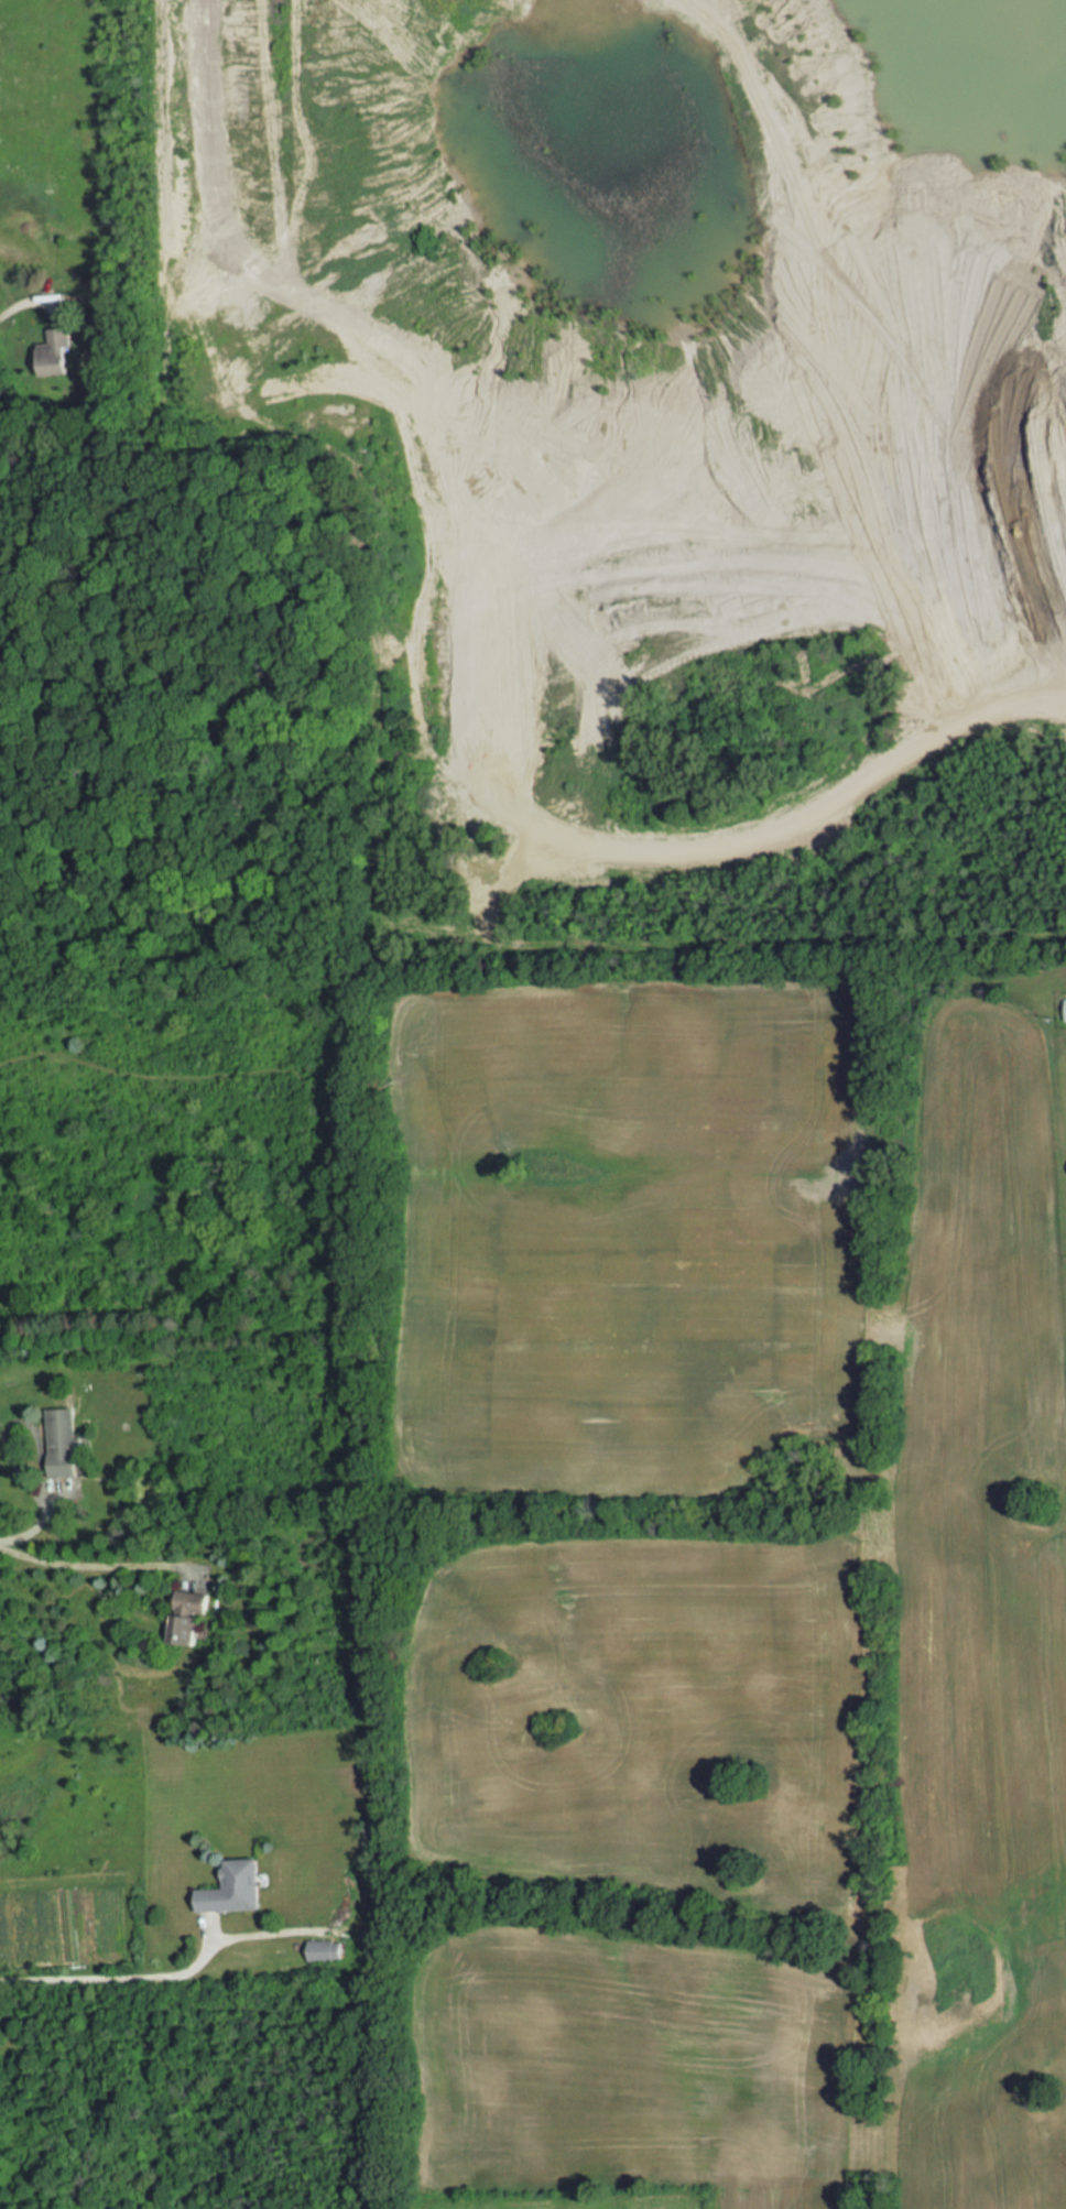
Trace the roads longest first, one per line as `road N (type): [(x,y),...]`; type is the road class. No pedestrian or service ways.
road 1 (residential): [(0,1552),(72,1568),(170,1569)]

